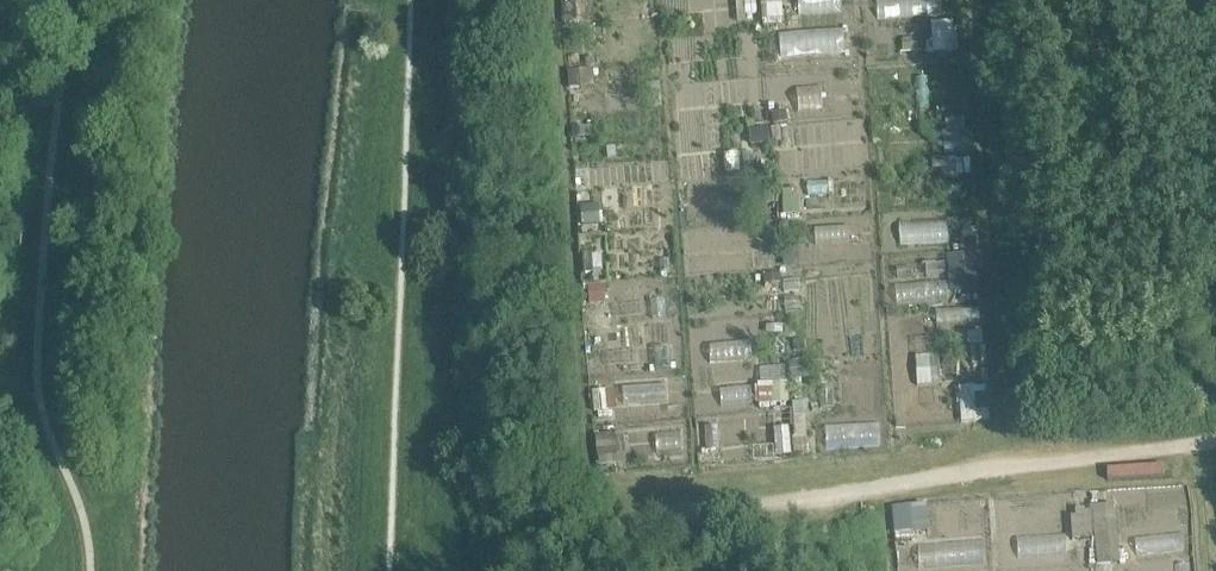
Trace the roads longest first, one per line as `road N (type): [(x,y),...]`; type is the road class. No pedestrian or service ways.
road 1 (residential): [(622,525),(860,497),(959,469),(1215,441)]

